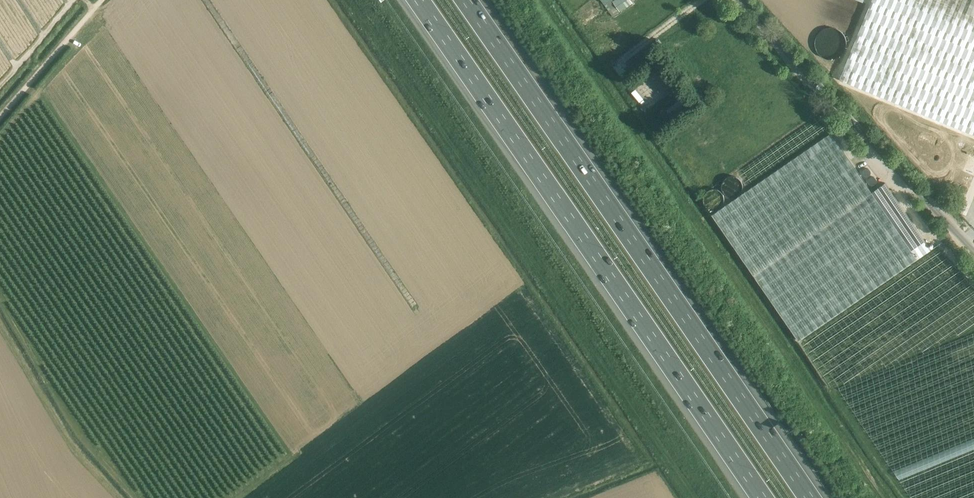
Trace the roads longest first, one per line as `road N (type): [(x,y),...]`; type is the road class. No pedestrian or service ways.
road 1 (motorway): [(807,497),(466,0)]
road 2 (motorway): [(419,0),(759,497)]
road 3 (tertiary): [(973,251),(741,0)]
road 4 (unclassified): [(0,113),(100,0)]

